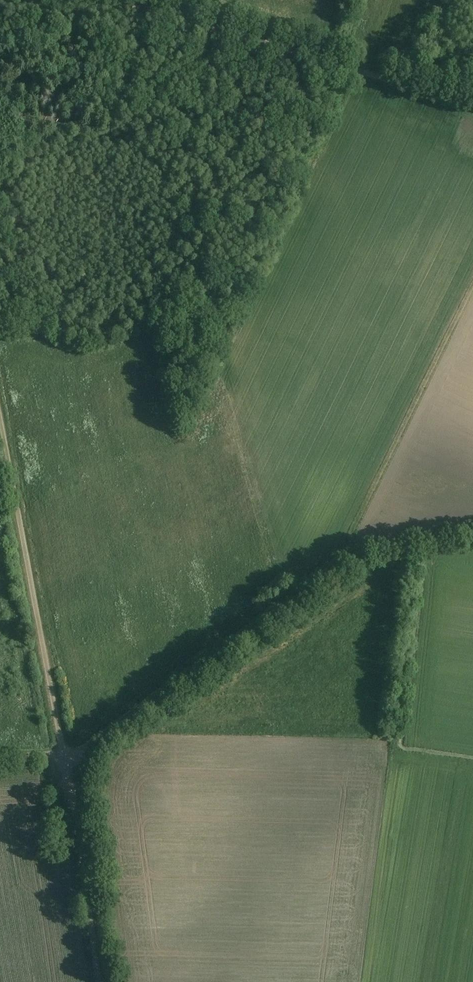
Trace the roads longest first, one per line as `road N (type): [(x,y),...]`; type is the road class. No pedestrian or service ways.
road 1 (track): [(35,6),(147,4),(472,103)]
road 2 (track): [(0,414),(65,755)]
road 3 (track): [(65,755),(344,555)]
road 4 (unclassified): [(99,981),(65,755)]

